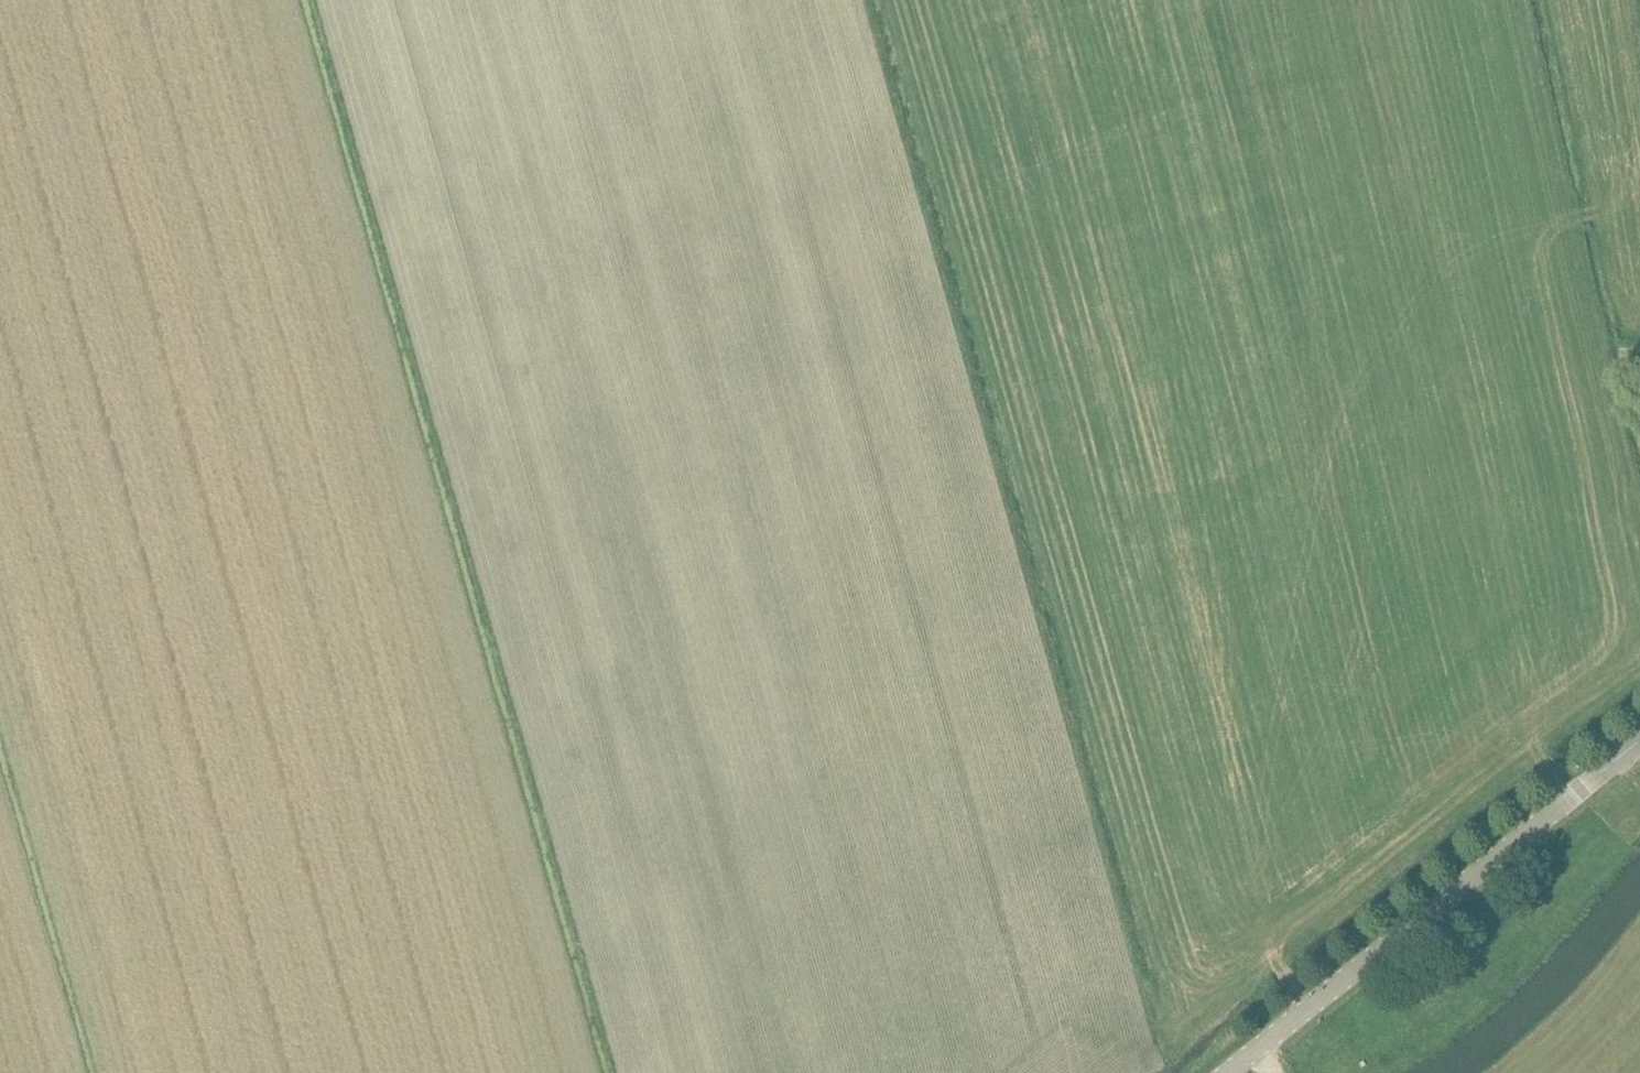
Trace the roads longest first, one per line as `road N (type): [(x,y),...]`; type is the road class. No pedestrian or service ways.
road 1 (tertiary): [(1227,1072),(1639,741)]

